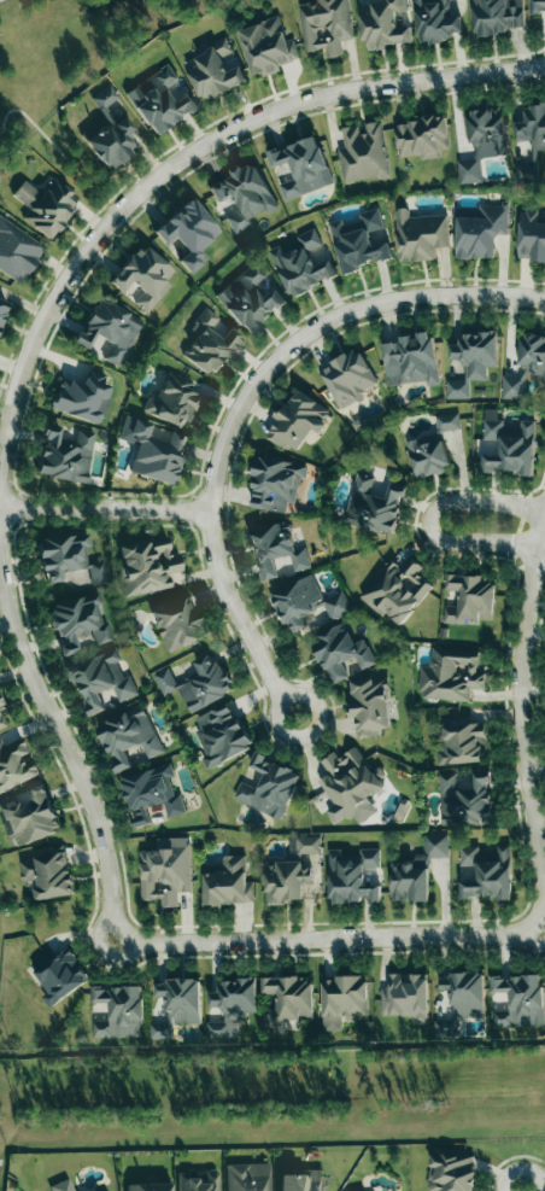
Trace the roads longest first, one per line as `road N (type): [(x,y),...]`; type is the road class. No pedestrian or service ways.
road 1 (residential): [(544,68),(317,98),(229,132),(150,186),(84,252),(36,335),(10,416),(0,507),(0,550),(22,653),(100,829),(115,942),(544,934)]
road 2 (residential): [(544,298),(388,299),(340,315),(263,370),(238,408),(215,480),(215,544),(230,600),(297,716)]
road 3 (residential): [(544,529),(529,594),(521,693),(544,934)]
road 4 (residential): [(544,511),(464,502),(436,506),(429,521),(435,538),(544,546)]
road 5 (residential): [(212,510),(0,507)]

